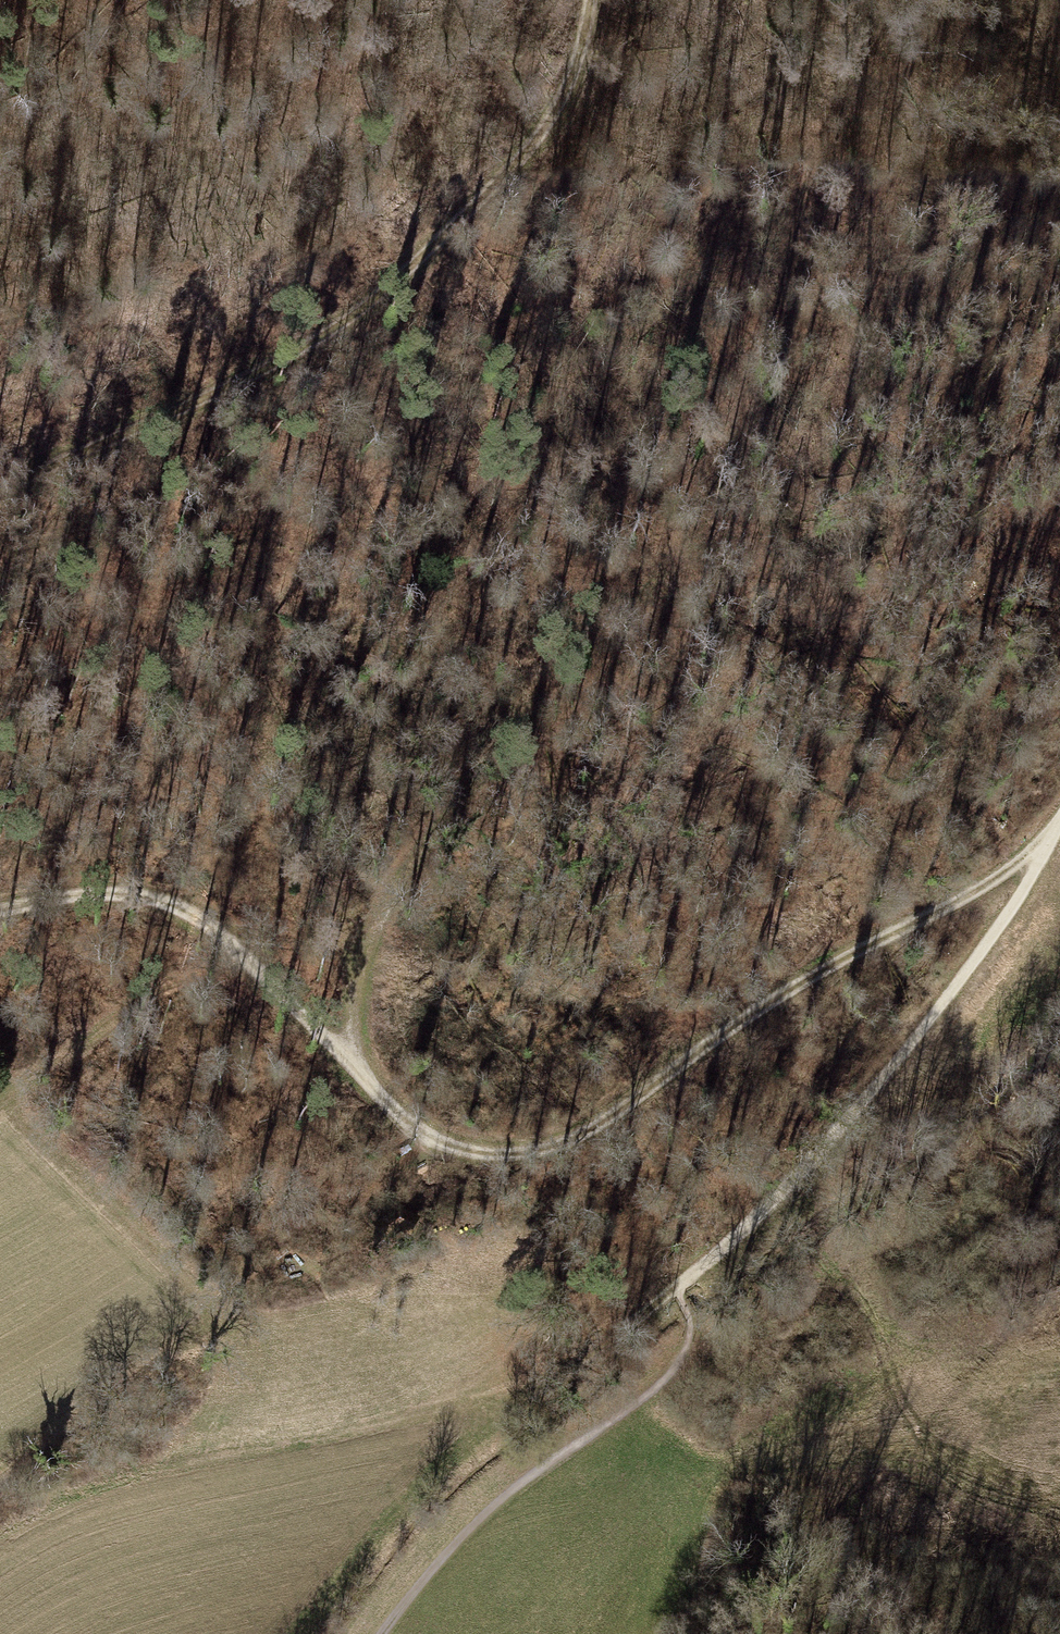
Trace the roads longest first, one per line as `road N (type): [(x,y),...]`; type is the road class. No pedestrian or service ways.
road 1 (track): [(0,909),(98,884),(161,895),(241,947),(368,1089),(416,1127),(482,1145),(560,1142),(828,965),(1045,844)]
road 2 (track): [(293,1000),(371,944),(407,870),(476,770),(634,602),(700,518),(741,420),(801,183),(808,4)]
road 3 (track): [(592,0),(569,89),(538,143),(410,268),(331,331),(0,492)]
road 4 (track): [(680,1294),(918,1038),(1034,875),(1059,819)]
road 5 (track): [(378,1633),(467,1529),(683,1360),(688,1327),(680,1294)]
road 6 (track): [(402,0),(351,130),(173,410)]
road 7 (track): [(680,1294),(551,1366)]

